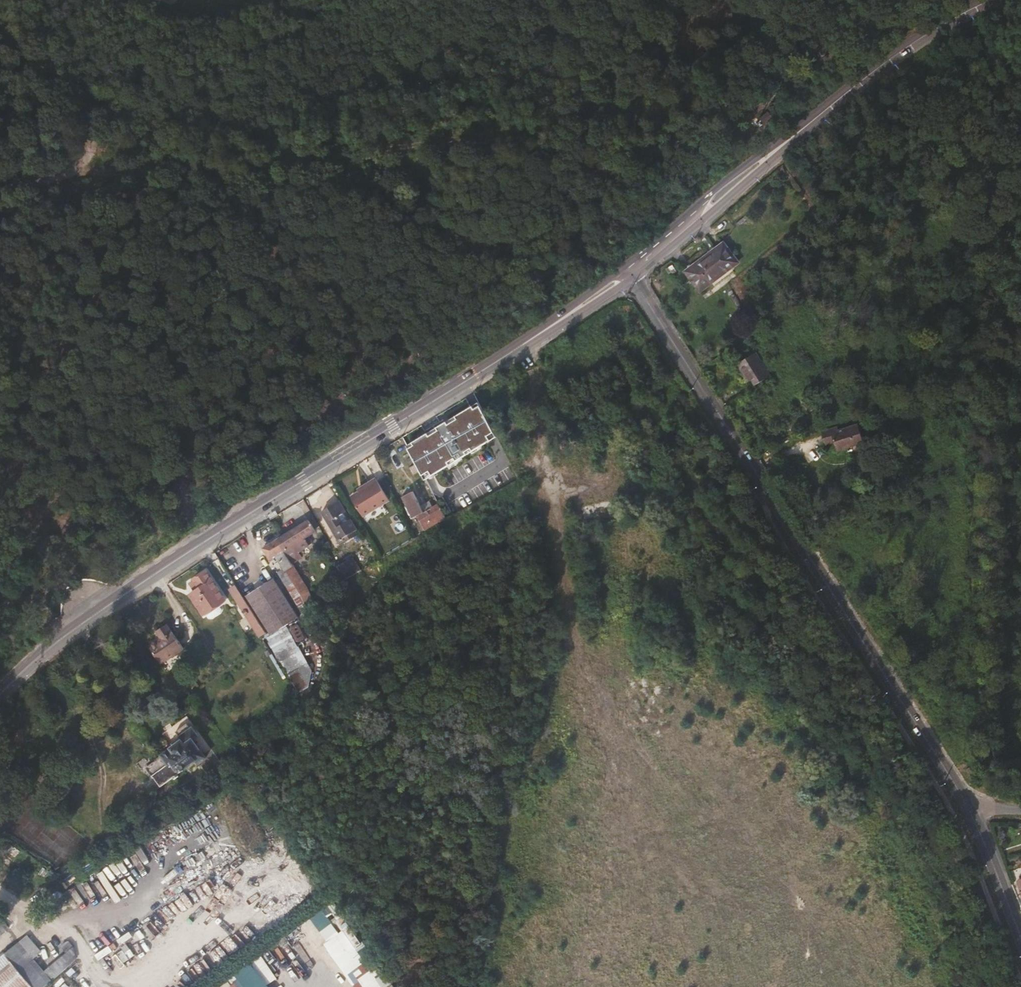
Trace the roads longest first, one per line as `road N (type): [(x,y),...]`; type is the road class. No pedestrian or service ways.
road 1 (track): [(0,185),(179,162),(413,151),(670,108),(754,112),(786,99),(934,0)]
road 2 (secondary): [(0,694),(139,584),(522,345)]
road 3 (tertiary): [(968,807),(632,279)]
road 4 (secondary): [(632,279),(842,97)]
road 5 (secondary): [(842,97),(623,266)]
road 6 (secondary): [(842,97),(917,39),(987,0)]
road 7 (tertiary): [(1020,937),(968,807)]
road 8 (secondary): [(522,345),(632,279)]
road 9 (secondary): [(623,266),(522,345)]

